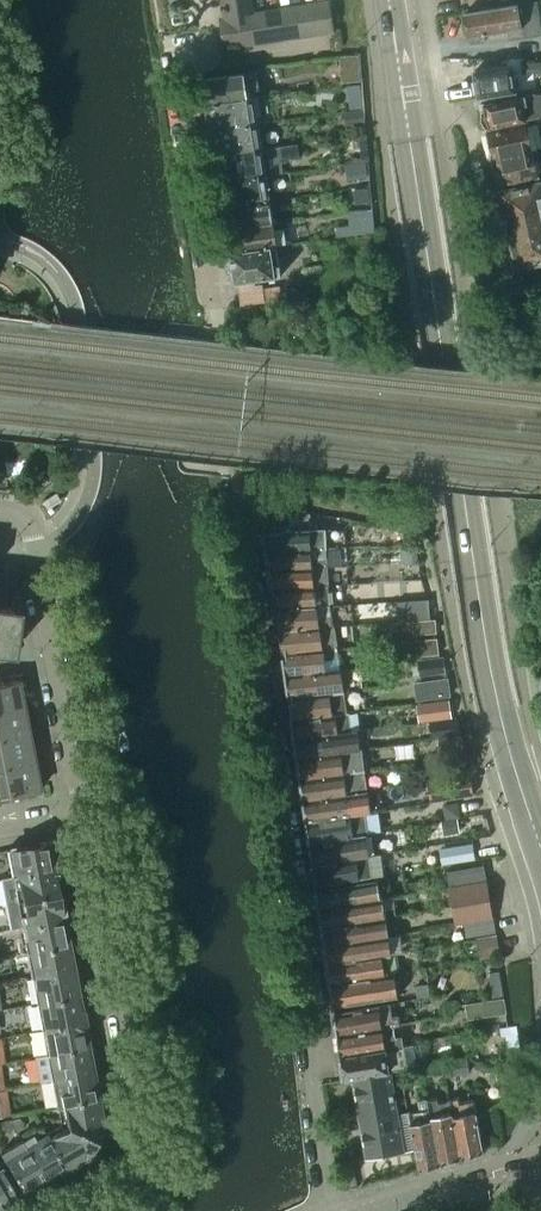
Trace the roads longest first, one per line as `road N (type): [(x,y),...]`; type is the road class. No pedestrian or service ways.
road 1 (secondary): [(540,848),(488,638),(388,0)]
road 2 (residential): [(241,500),(314,1012),(305,1083),(335,1210)]
road 3 (residential): [(143,1167),(148,1145),(86,815)]
road 4 (residential): [(206,25),(176,67),(212,305)]
road 5 (residential): [(86,815),(36,547)]
road 6 (residential): [(356,1210),(540,1153)]
road 7 (residential): [(206,25),(211,61),(320,43)]

